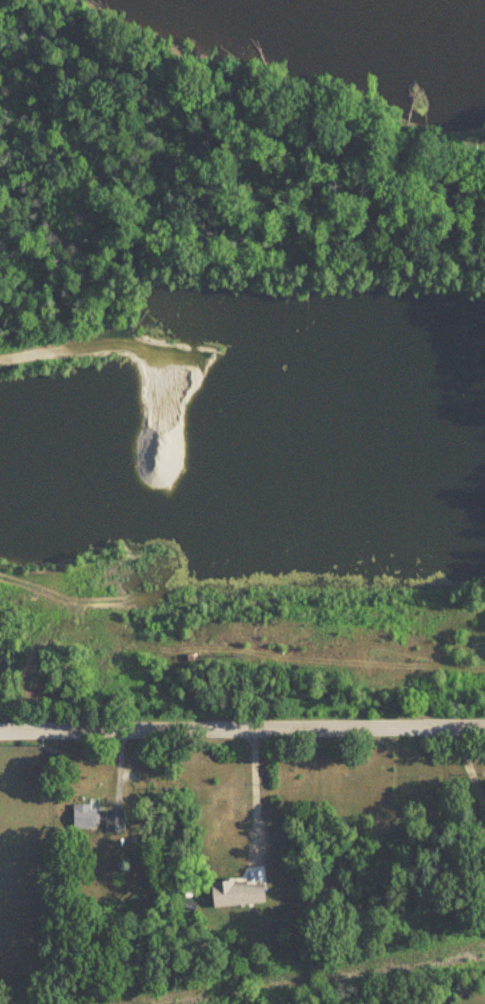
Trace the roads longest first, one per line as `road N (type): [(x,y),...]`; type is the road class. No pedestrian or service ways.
road 1 (residential): [(0,732),(484,728)]

